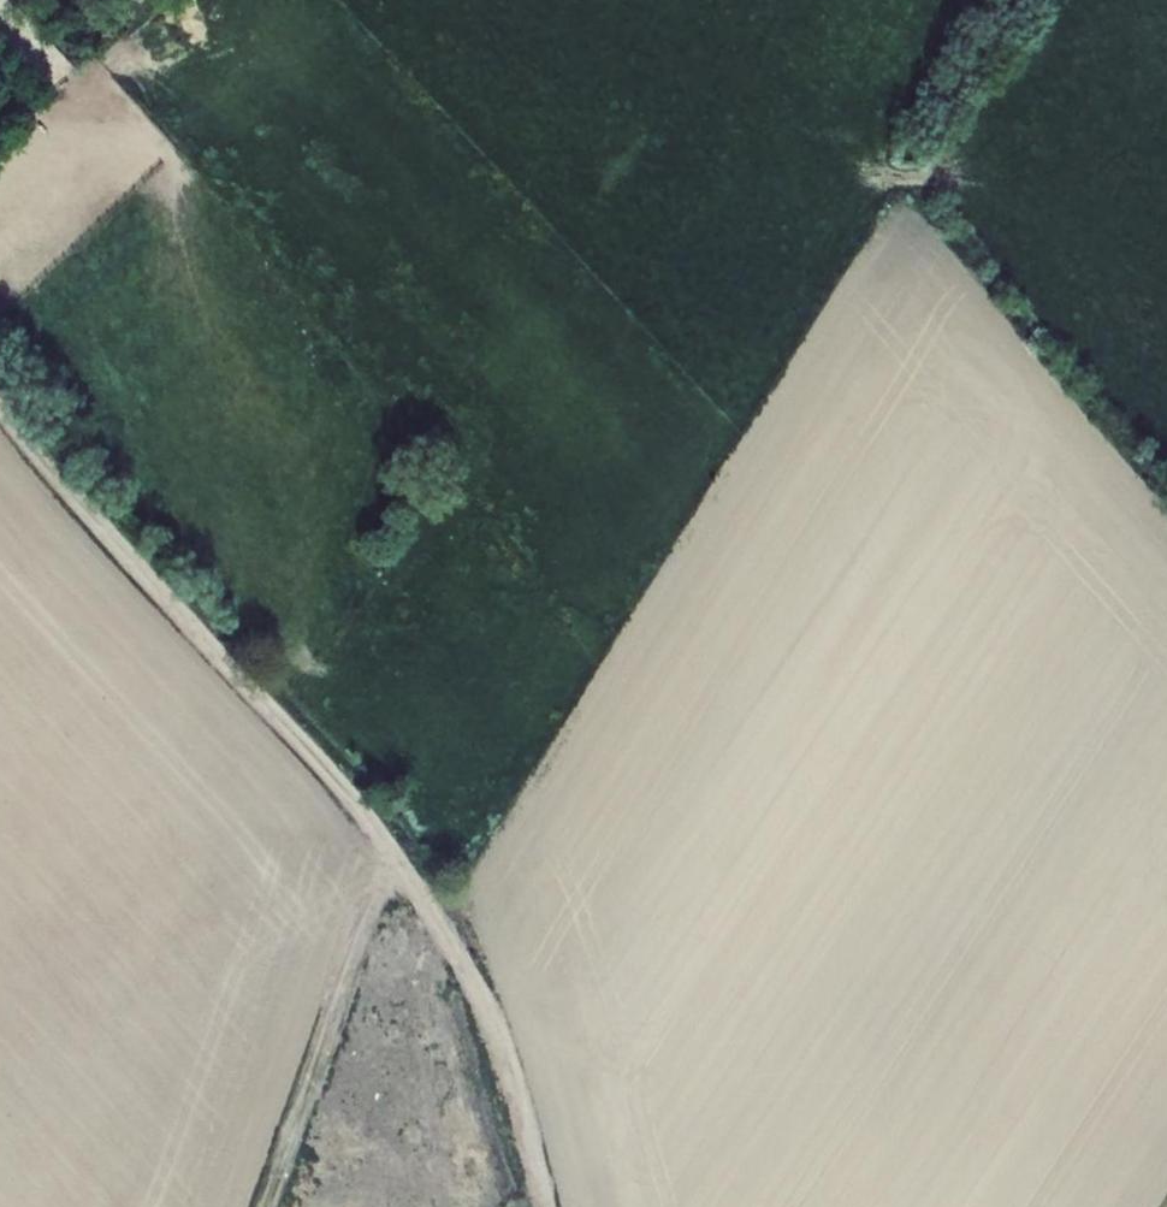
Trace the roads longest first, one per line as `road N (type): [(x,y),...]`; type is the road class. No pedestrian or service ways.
road 1 (track): [(545,1206),(505,978),(404,840),(139,550),(0,362)]

